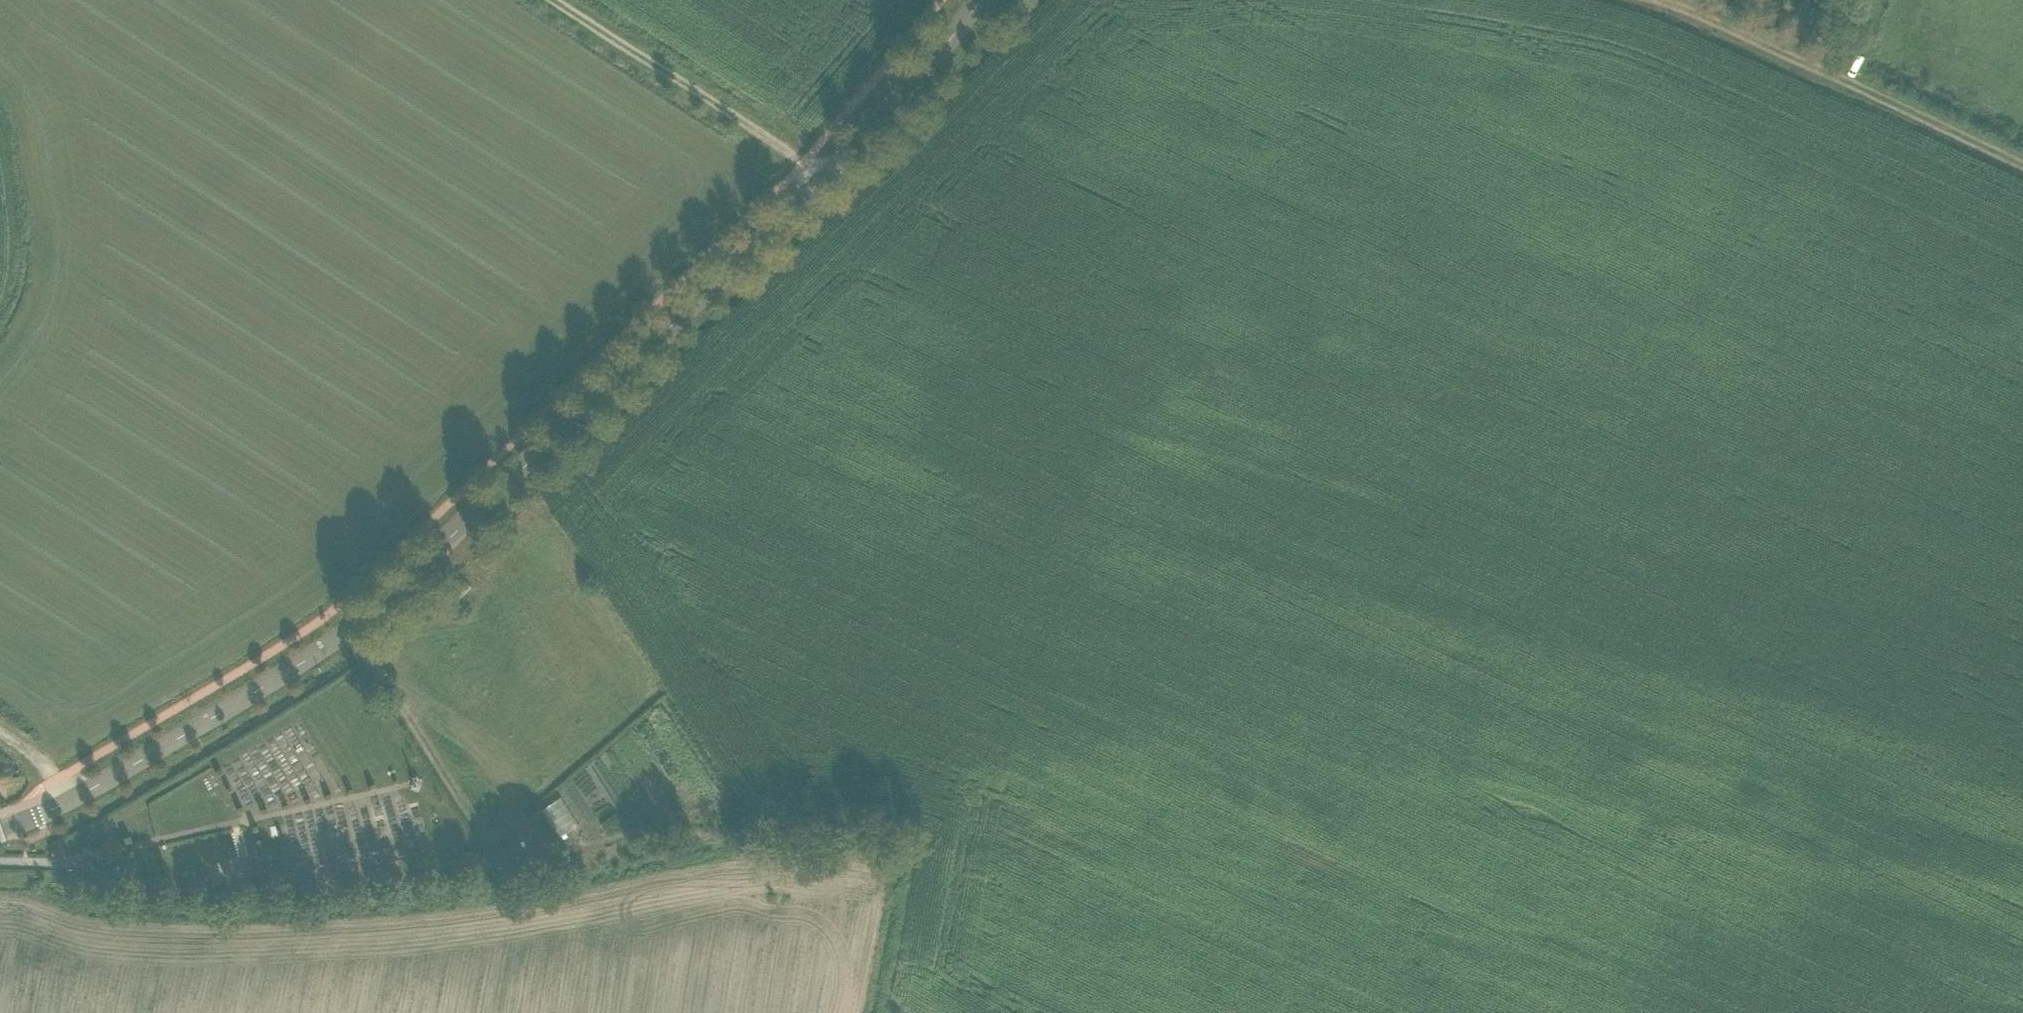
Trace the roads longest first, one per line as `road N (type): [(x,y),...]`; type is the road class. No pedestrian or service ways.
road 1 (tertiary): [(0,834),(79,798),(329,645),(841,167),(982,0)]
road 2 (track): [(546,0),(803,163)]

